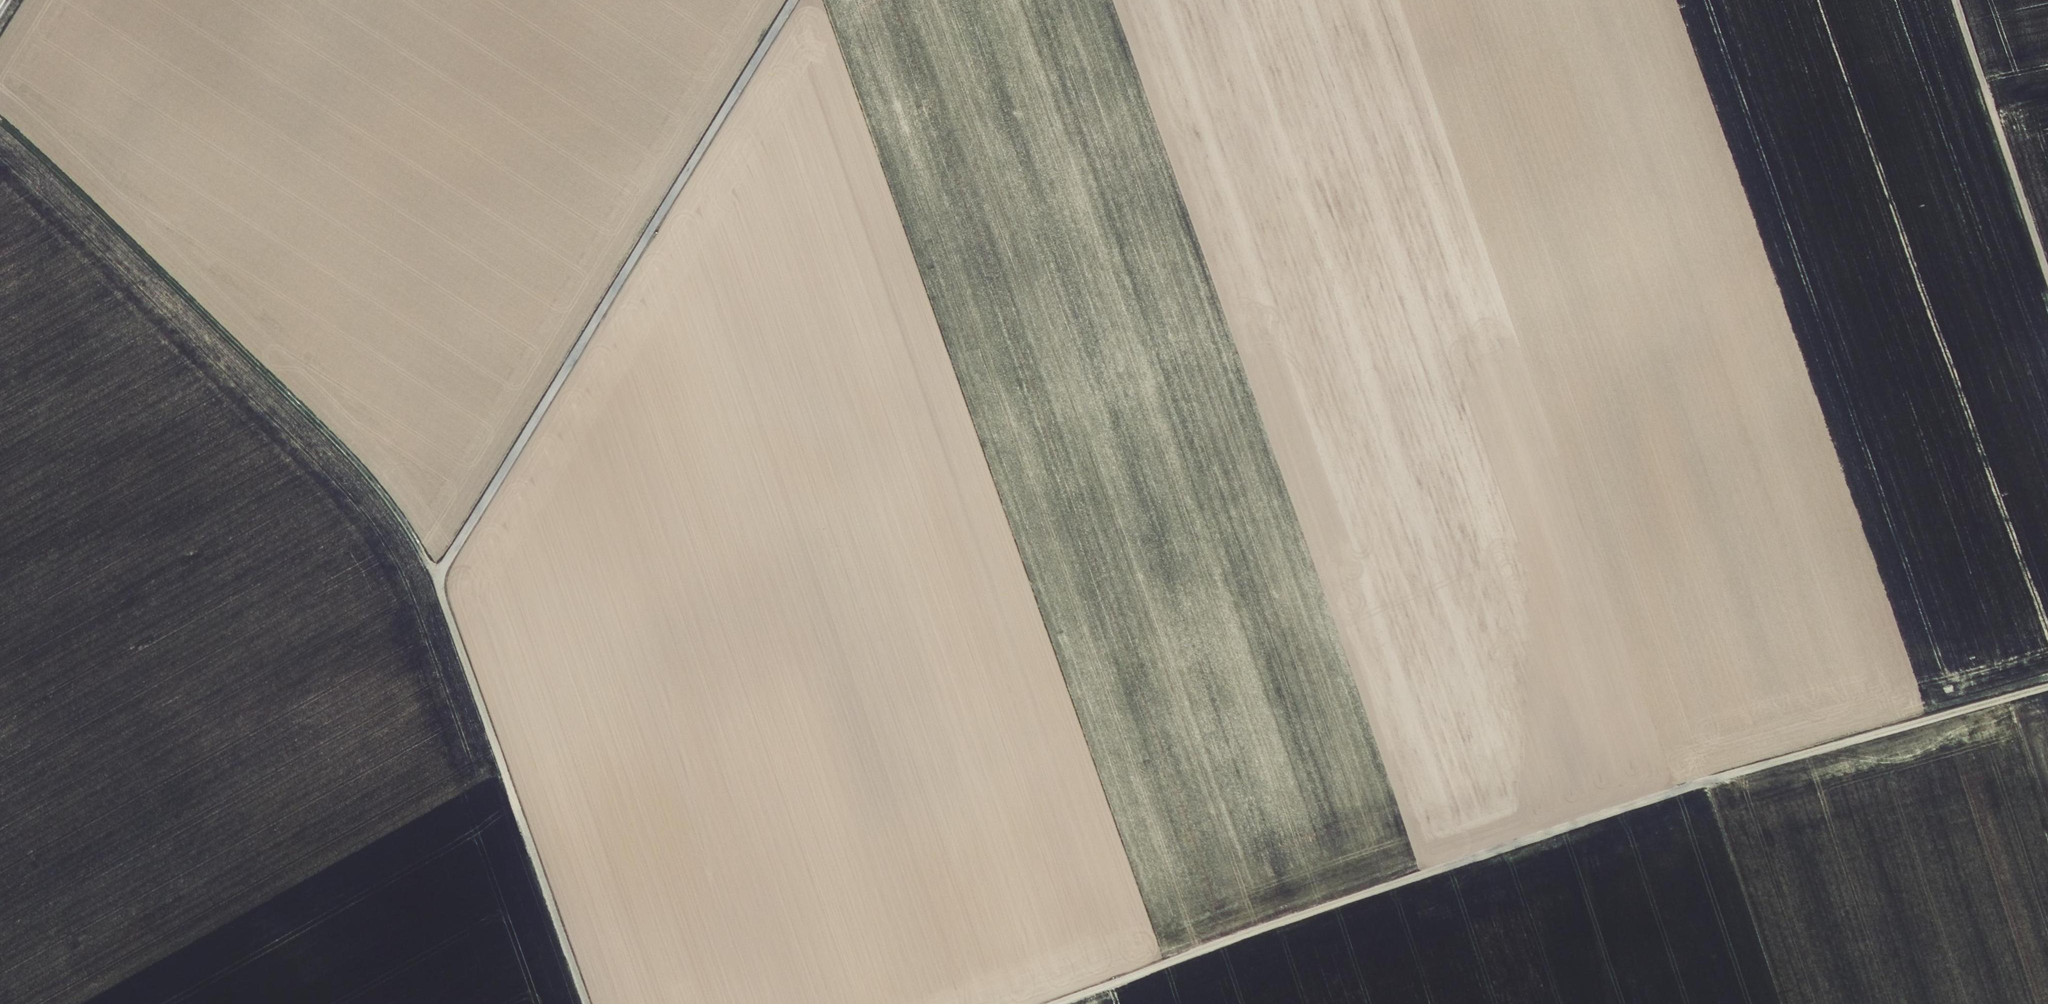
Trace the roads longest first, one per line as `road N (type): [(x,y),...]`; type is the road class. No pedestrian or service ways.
road 1 (track): [(2047,688),(1677,789),(1057,1003)]
road 2 (track): [(792,0),(439,575)]
road 3 (track): [(0,121),(355,460),(439,575)]
road 4 (track): [(439,575),(587,1003)]
road 5 (track): [(1955,0),(2047,279)]

